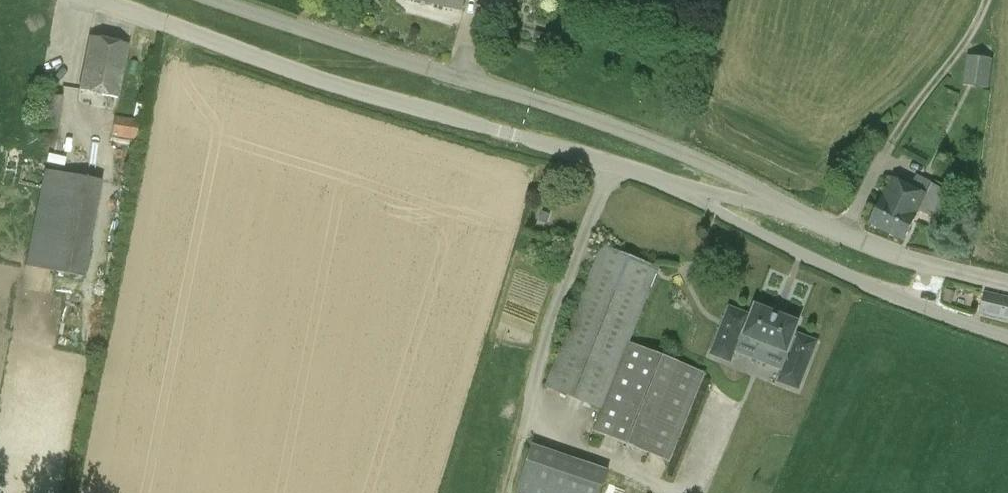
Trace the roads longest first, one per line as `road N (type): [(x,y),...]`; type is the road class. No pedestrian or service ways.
road 1 (tertiary): [(686,195),(614,164),(315,78),(95,0)]
road 2 (unclassified): [(785,205),(672,147),(593,118),(217,0)]
road 3 (unclassified): [(686,195),(886,294),(1007,338)]
road 4 (tertiary): [(1007,287),(896,257),(785,205)]

